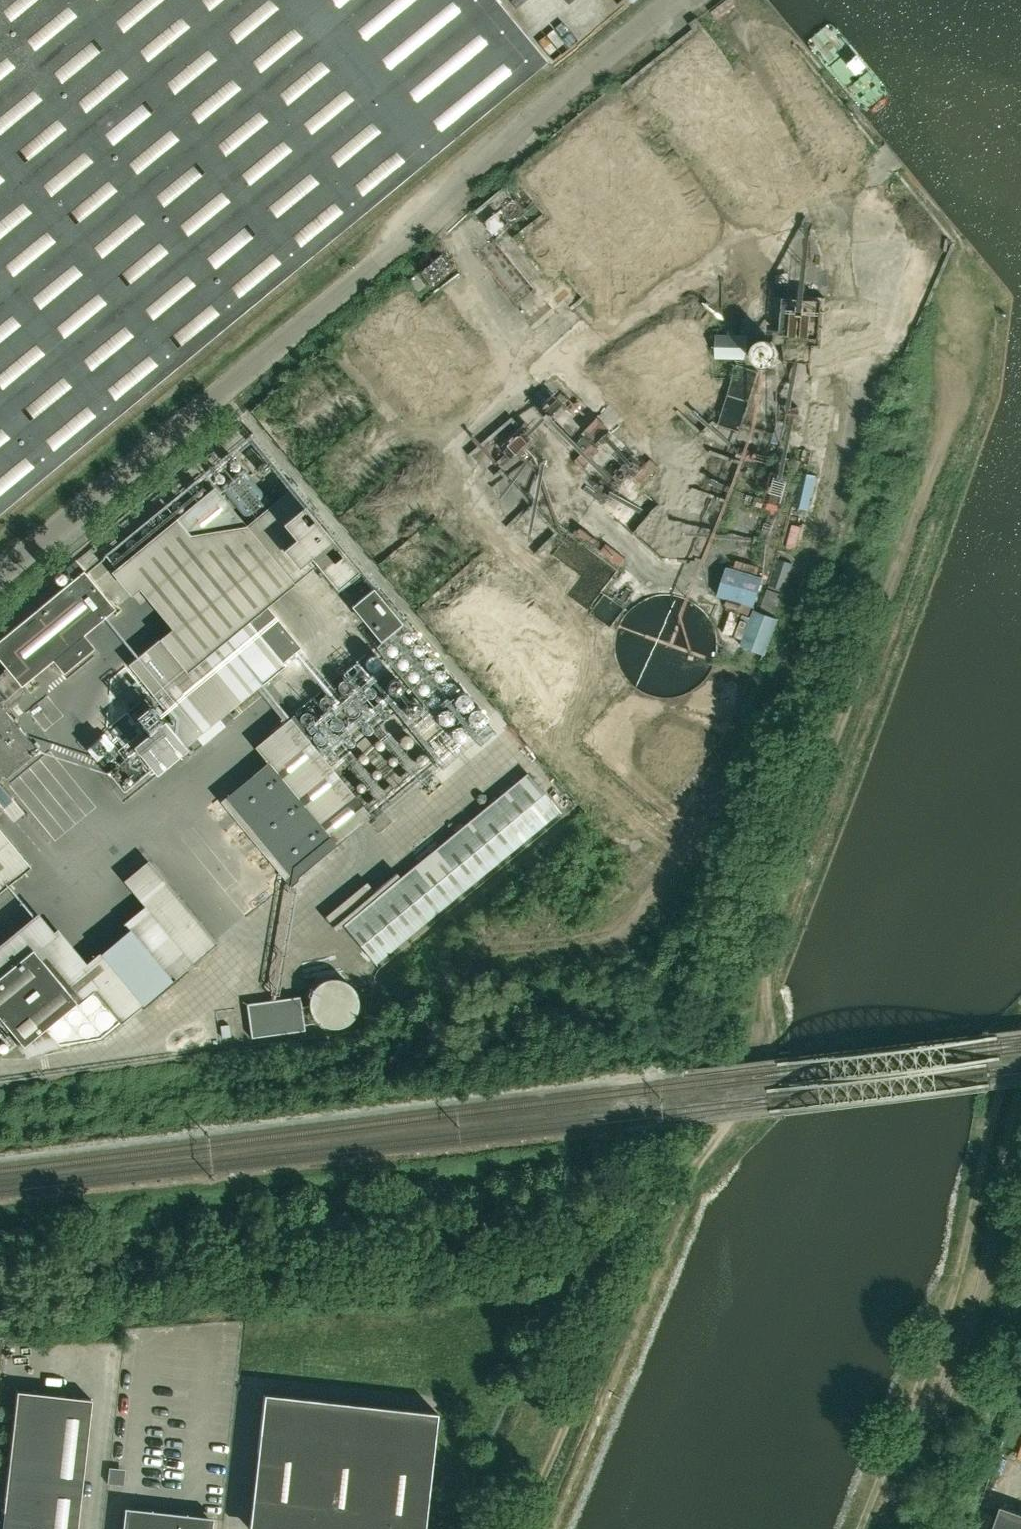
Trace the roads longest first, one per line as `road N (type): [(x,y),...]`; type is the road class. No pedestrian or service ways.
road 1 (track): [(523,1528),(663,1202),(729,1125),(760,963),(920,507),(977,309)]
road 2 (track): [(1020,1043),(988,1142),(947,1327),(859,1528)]

